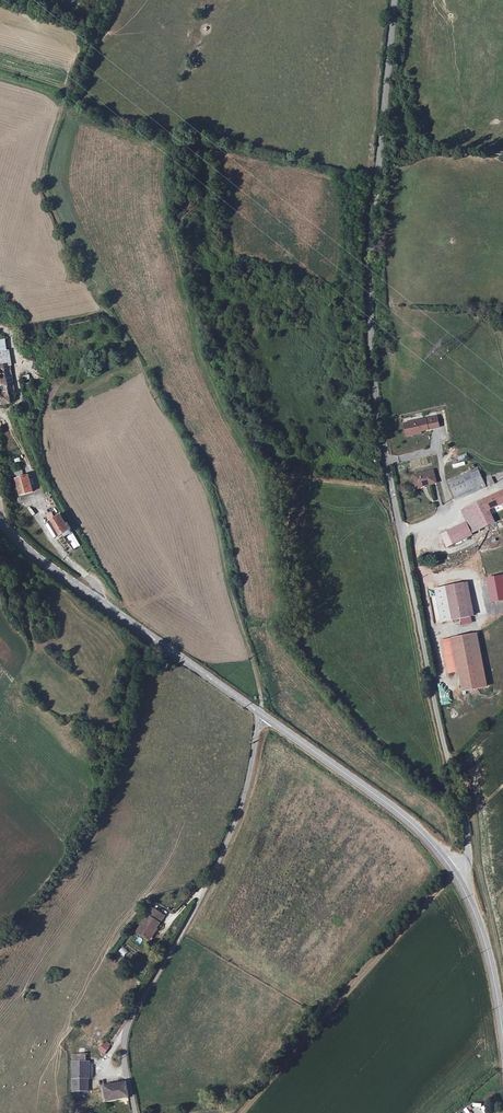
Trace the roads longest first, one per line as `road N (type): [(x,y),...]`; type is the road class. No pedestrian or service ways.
road 1 (unclassified): [(394,0),(369,240),(370,327),(377,412),(442,742),(466,825),(468,852),(455,873)]
road 2 (unclassified): [(265,716),(210,879),(124,1039),(136,1112)]
road 3 (track): [(241,1112),(455,873)]
road 4 (tertiary): [(265,716),(414,826),(455,873)]
road 5 (residential): [(2,413),(39,489),(42,525),(98,586),(95,598)]
road 6 (tertiary): [(95,598),(265,716)]
road 7 (tertiary): [(455,873),(485,939),(502,1035)]
road 8 (tertiary): [(0,520),(95,598)]

